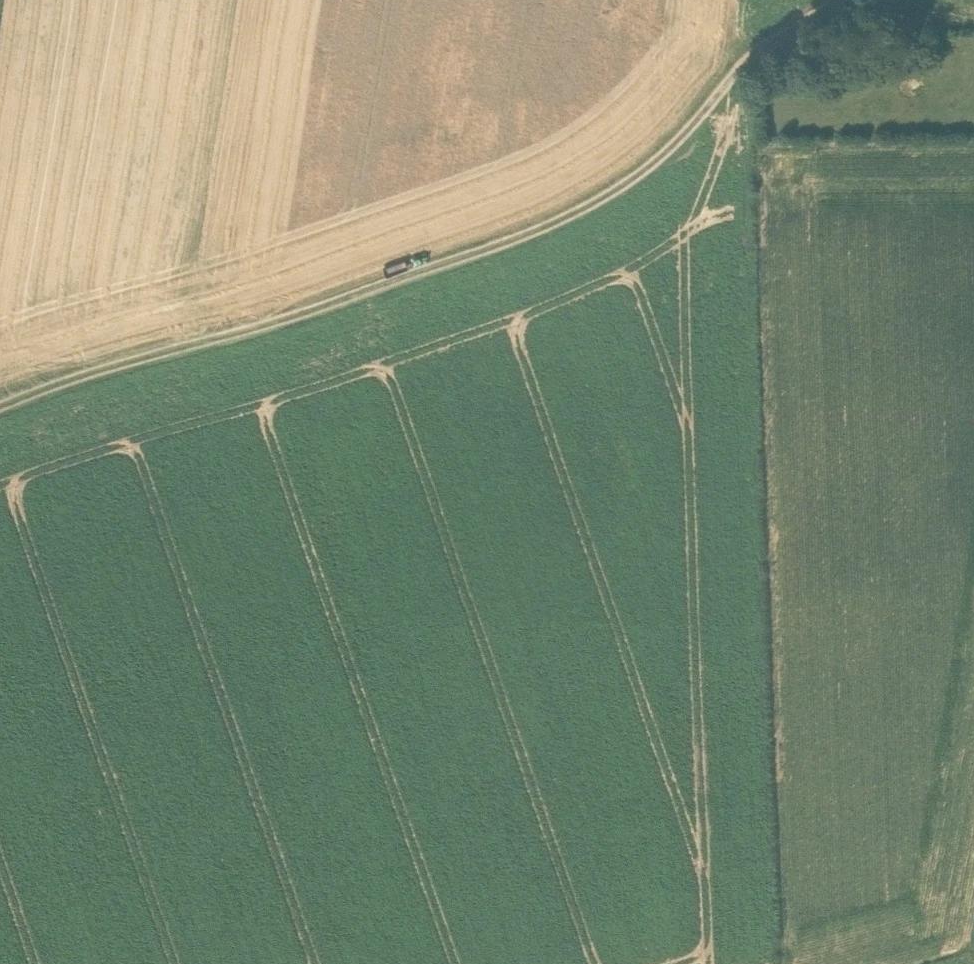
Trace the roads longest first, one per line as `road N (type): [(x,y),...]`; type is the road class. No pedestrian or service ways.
road 1 (track): [(0,404),(309,310),(571,212),(635,174),(752,57),(836,0)]

